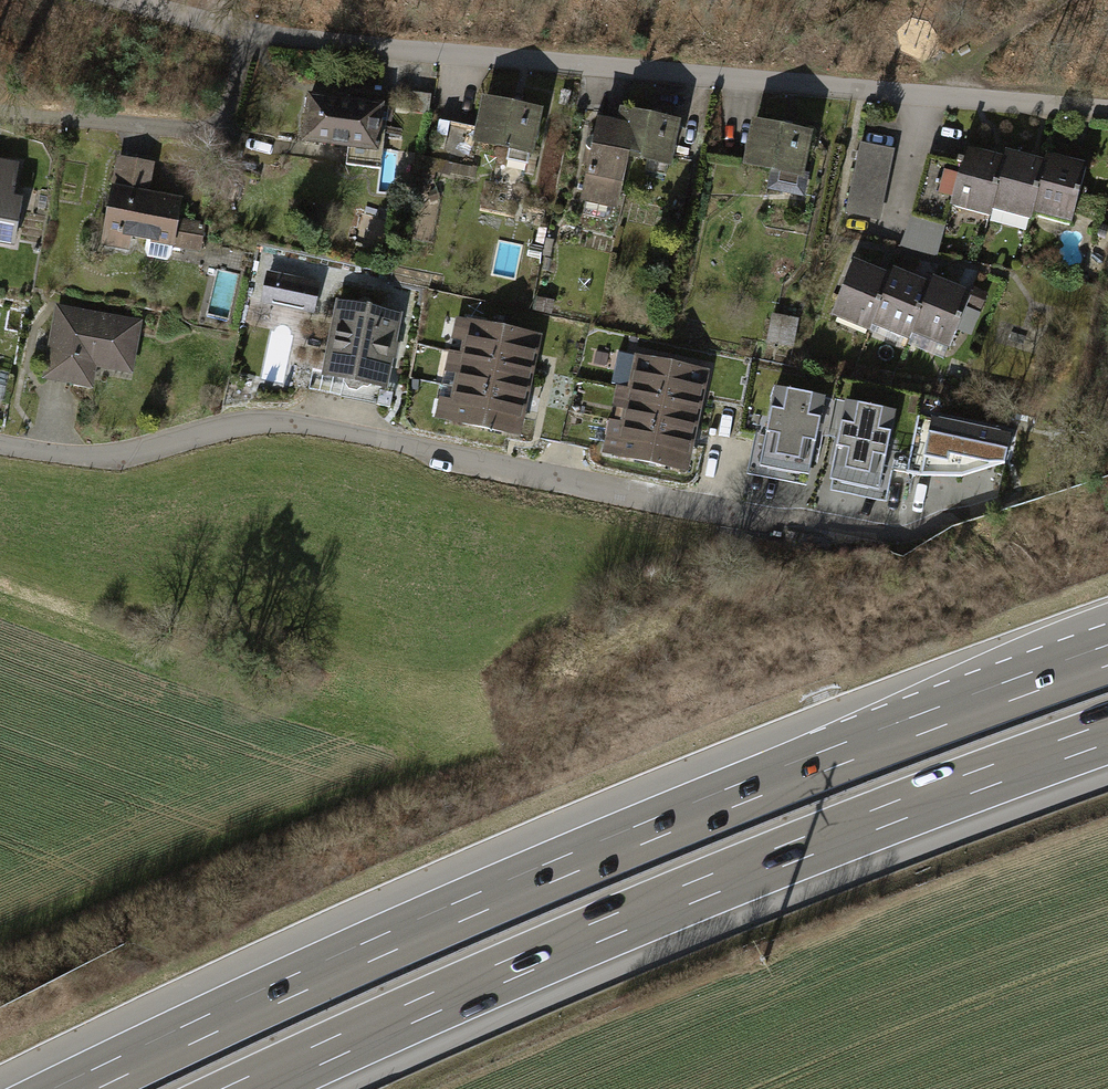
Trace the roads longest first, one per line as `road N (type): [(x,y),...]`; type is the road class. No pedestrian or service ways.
road 1 (motorway): [(1107,655),(673,820),(74,1088)]
road 2 (residential): [(974,512),(898,536),(291,421),(238,422),(126,455),(0,441)]
road 3 (motorway): [(248,1088),(701,890),(1107,734)]
road 4 (residential): [(1107,111),(252,31)]
road 5 (residential): [(0,112),(205,131),(223,122),(252,31)]
road 6 (track): [(912,93),(1003,0)]
road 7 (residential): [(252,31),(131,0)]

